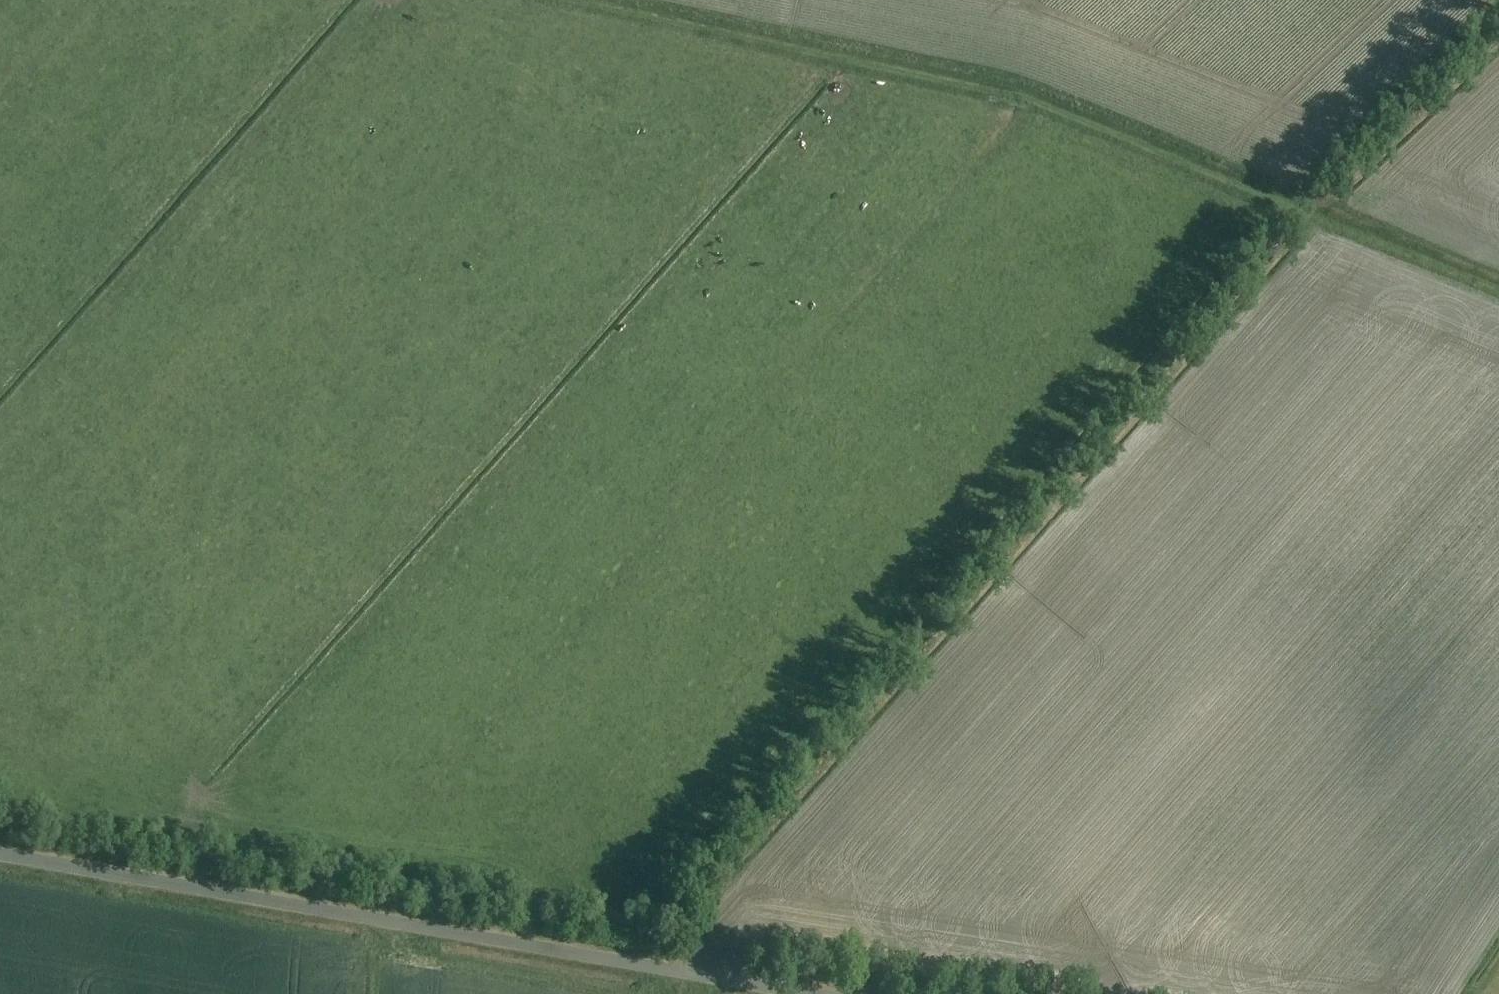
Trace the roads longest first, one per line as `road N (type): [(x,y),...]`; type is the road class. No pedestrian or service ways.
road 1 (unclassified): [(824,993),(0,853)]

